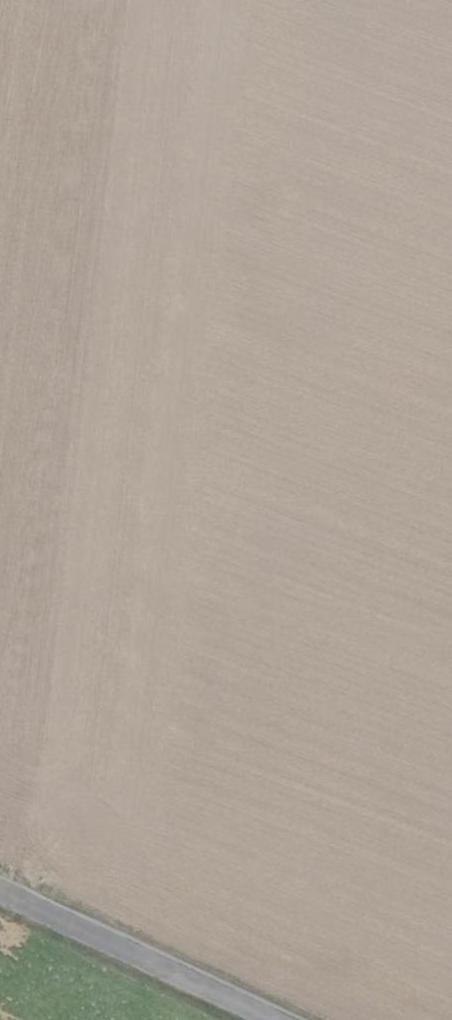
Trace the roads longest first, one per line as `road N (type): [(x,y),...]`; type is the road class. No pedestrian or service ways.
road 1 (unclassified): [(0,887),(282,1019)]

